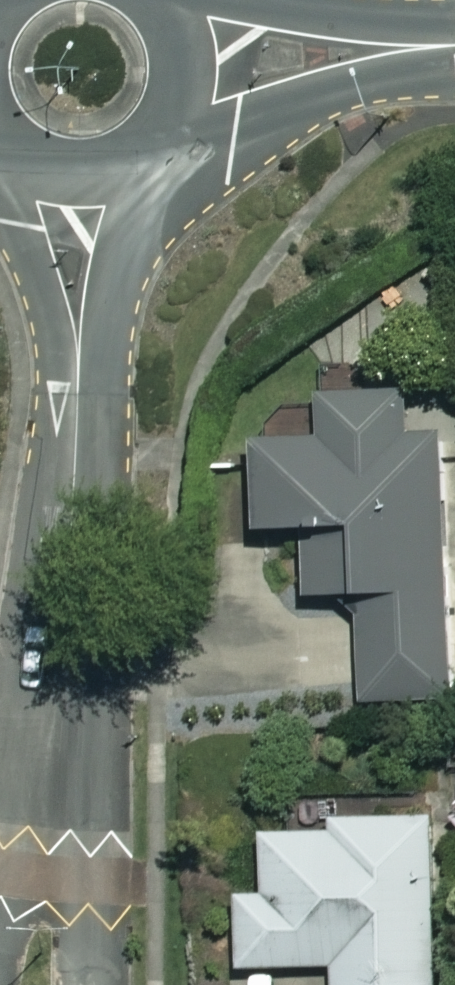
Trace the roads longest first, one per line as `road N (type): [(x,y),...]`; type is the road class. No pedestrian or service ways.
road 1 (residential): [(166,173),(115,295),(101,501),(91,984)]
road 2 (residential): [(0,862),(59,380),(13,176)]
road 3 (tertiary): [(454,46),(210,58)]
road 4 (tertiary): [(166,173),(129,196),(94,202),(42,192),(13,176)]
road 5 (tertiary): [(210,58),(203,122),(166,173)]

